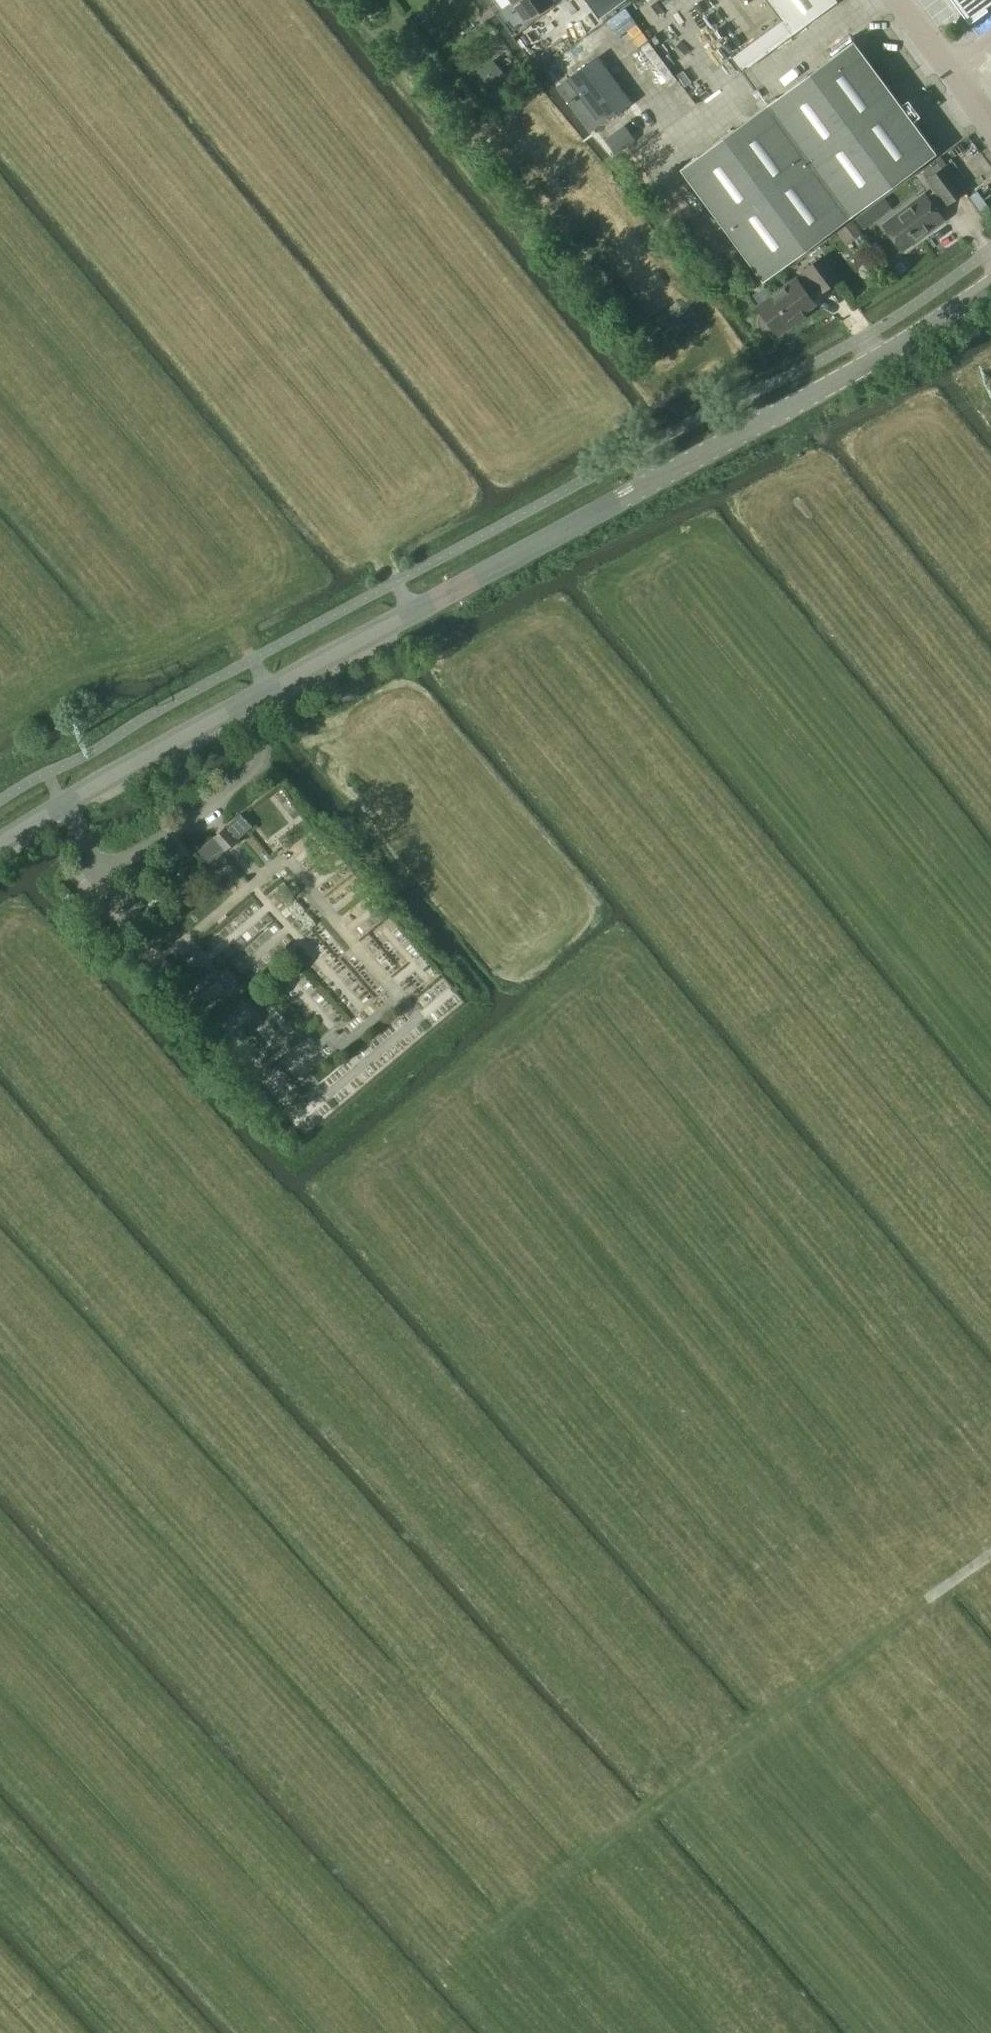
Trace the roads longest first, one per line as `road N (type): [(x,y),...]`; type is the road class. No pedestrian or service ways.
road 1 (tertiary): [(0,845),(822,389),(990,284)]
road 2 (unclassified): [(990,122),(904,0)]

